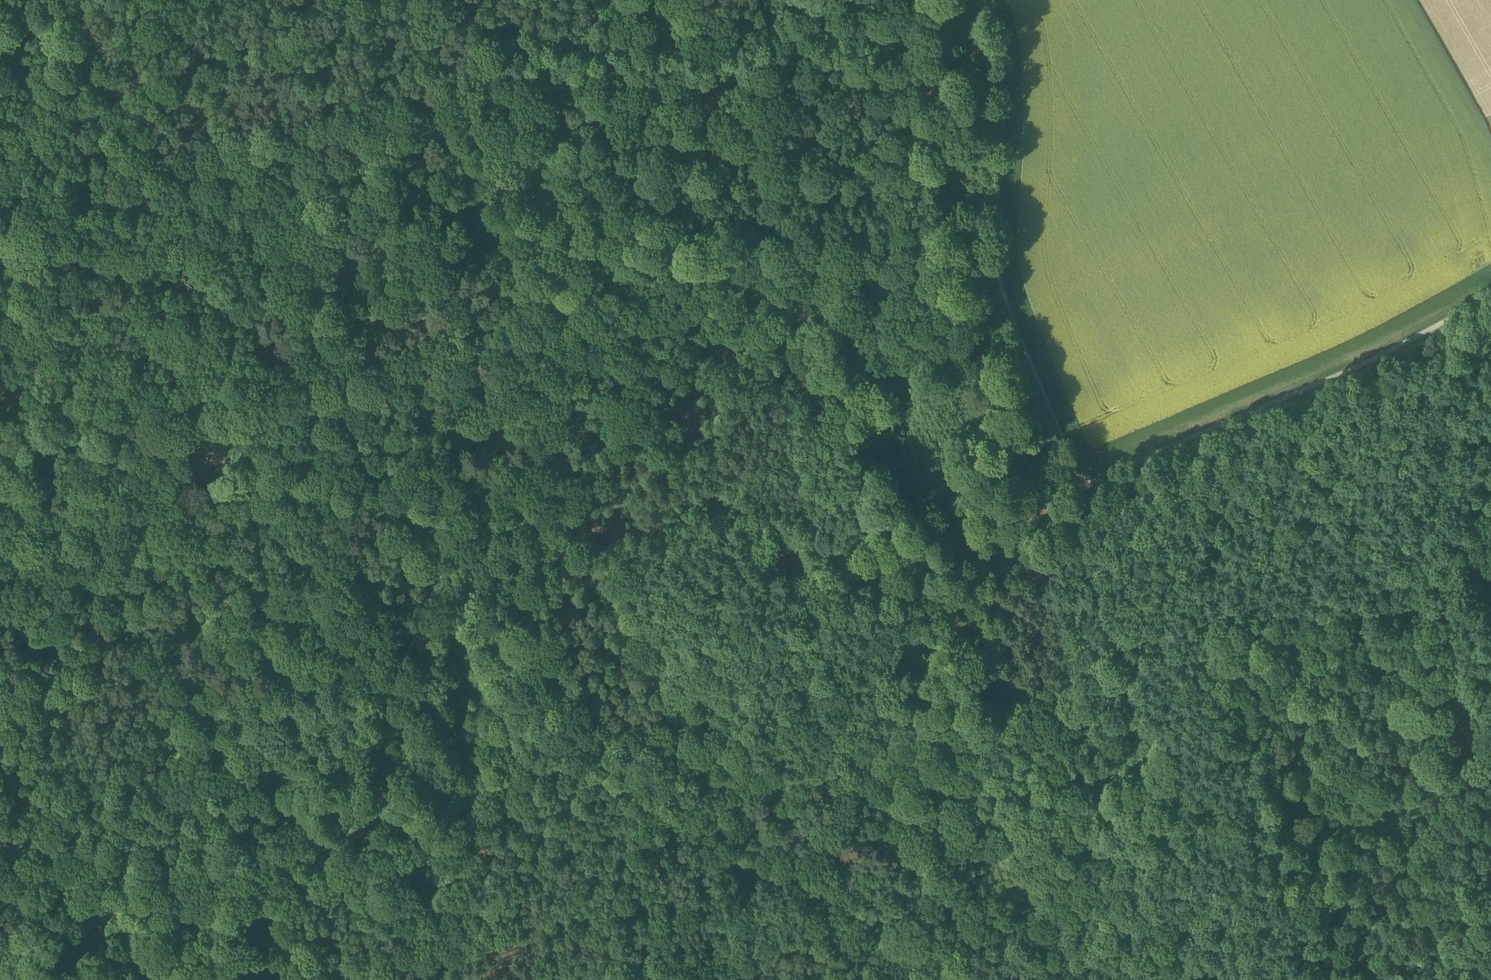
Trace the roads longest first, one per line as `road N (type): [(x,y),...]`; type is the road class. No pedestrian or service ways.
road 1 (track): [(0,943),(72,915),(168,921),(287,848),(420,748),(628,751),(636,727),(727,636),(758,617),(986,545),(1071,493)]
road 2 (track): [(709,979),(732,954),(794,918),(836,869),(978,764),(1122,721),(1291,626),(1337,620),(1380,628),(1490,666)]
road 3 (track): [(1071,493),(1490,301)]
road 4 (track): [(999,250),(1002,63),(980,0)]
road 5 (track): [(628,751),(636,853),(659,919),(661,979)]

